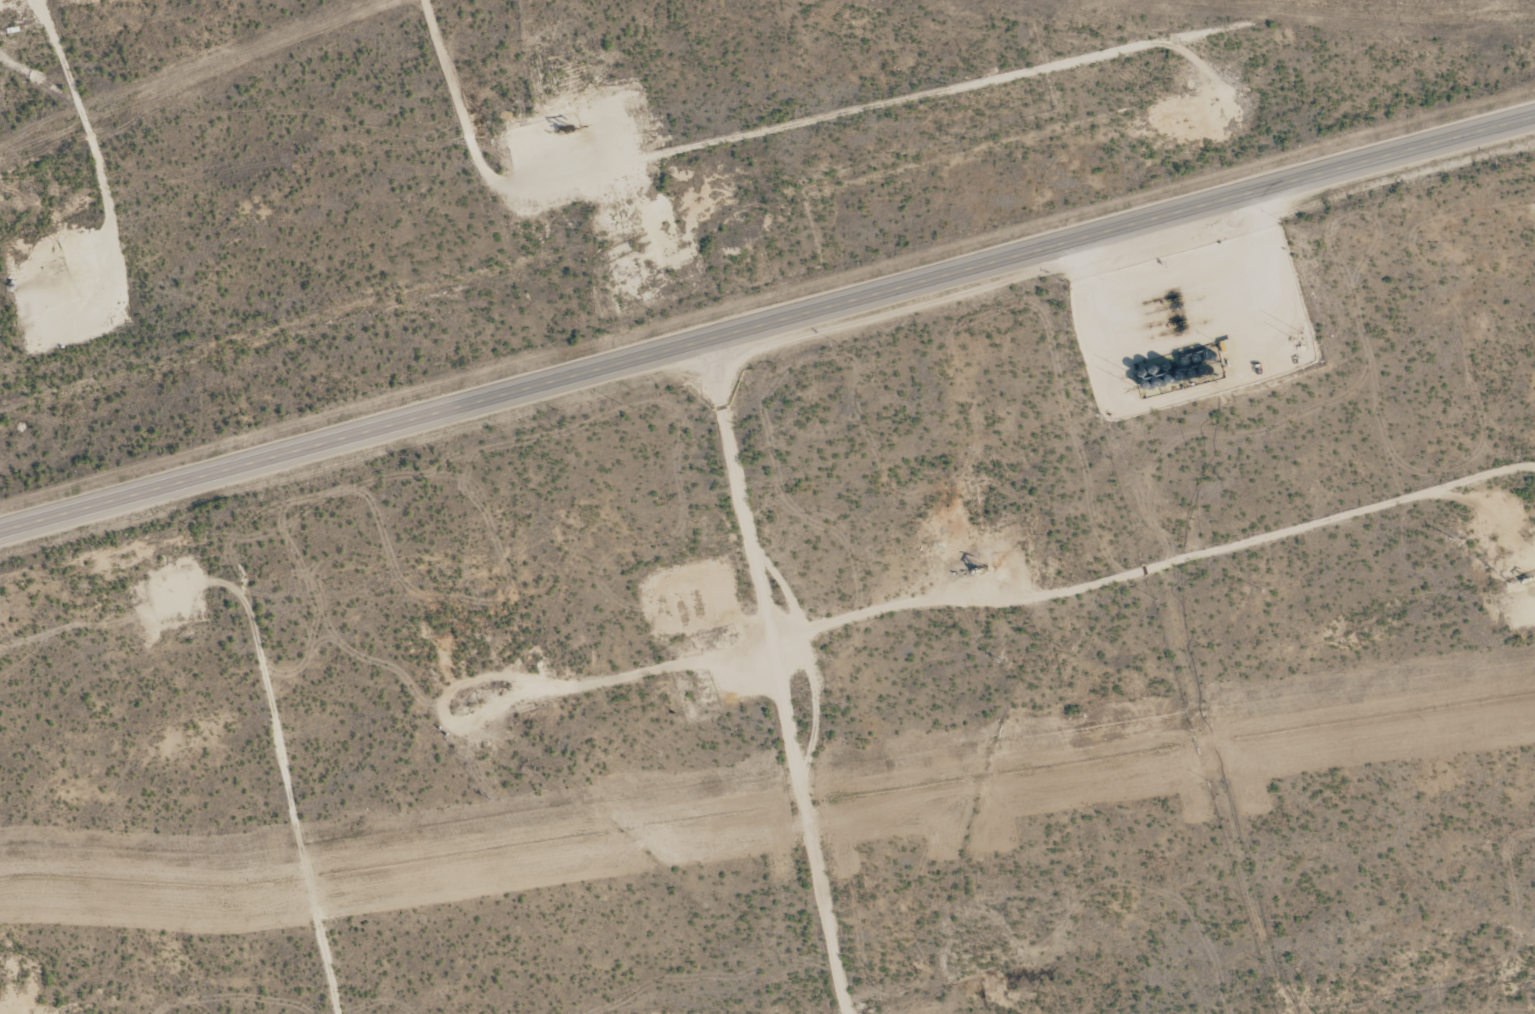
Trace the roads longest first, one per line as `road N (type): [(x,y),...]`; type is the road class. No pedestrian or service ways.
road 1 (primary): [(0,533),(1534,116)]
road 2 (residential): [(1515,121),(1482,0)]

